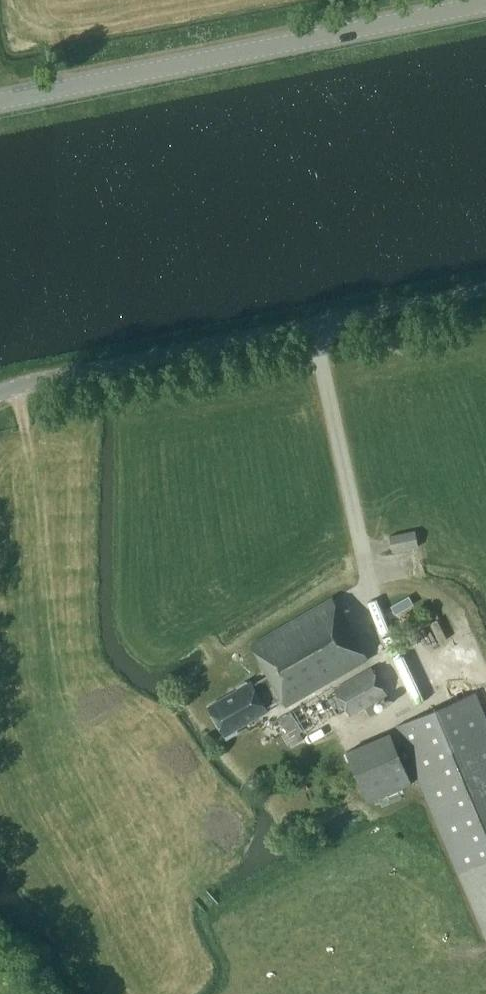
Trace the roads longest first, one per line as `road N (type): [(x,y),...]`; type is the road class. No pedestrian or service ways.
road 1 (unclassified): [(0,392),(485,288)]
road 2 (tertiary): [(0,103),(485,2)]

